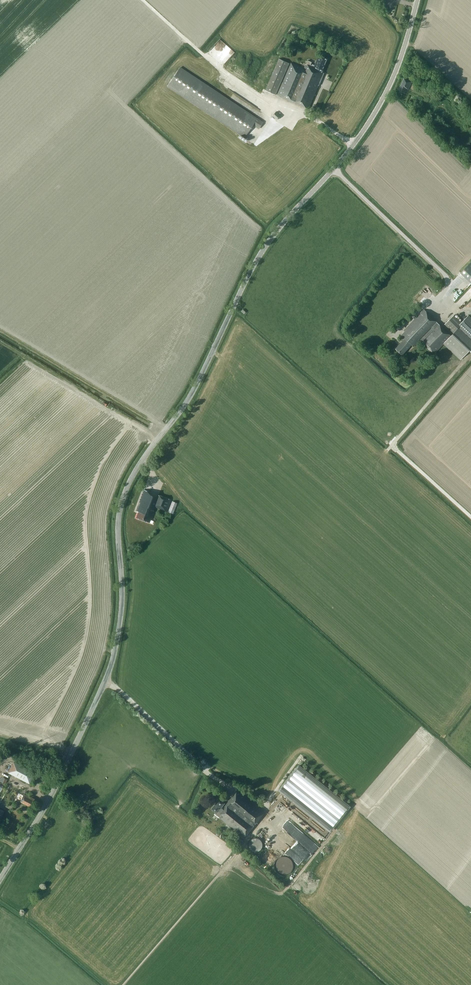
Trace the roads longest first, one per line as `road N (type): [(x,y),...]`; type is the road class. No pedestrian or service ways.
road 1 (tertiary): [(0,882),(58,785),(113,658),(122,612),(118,517),(131,479),(192,396),(251,270),(379,107),(417,0)]

